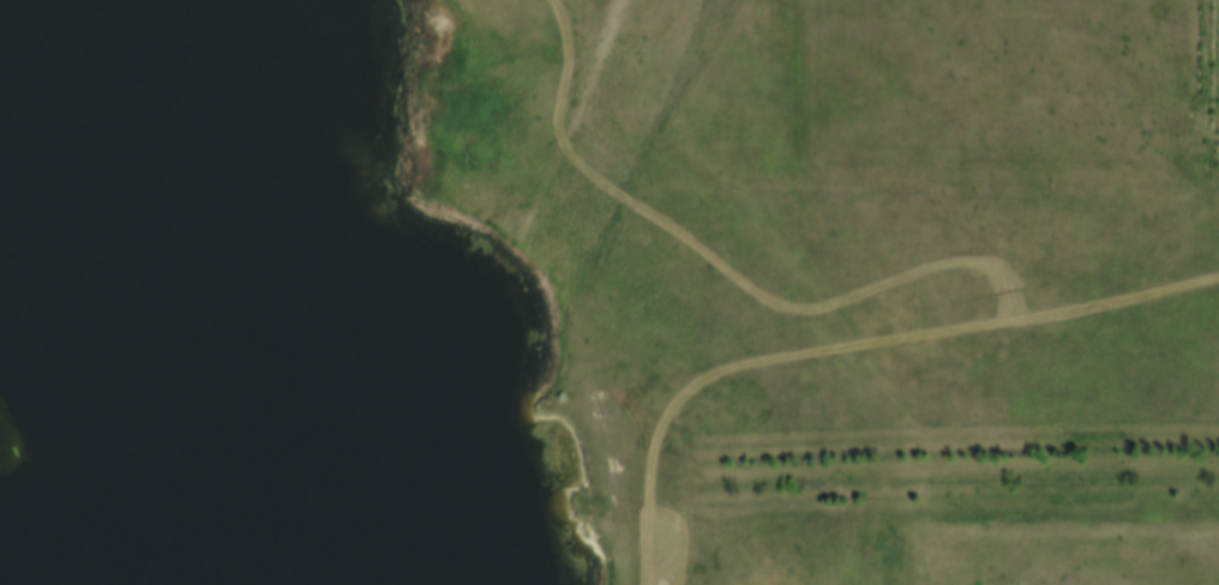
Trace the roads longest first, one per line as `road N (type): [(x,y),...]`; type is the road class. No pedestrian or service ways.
road 1 (track): [(1218,277),(719,373),(695,385),(647,439),(655,584)]
road 2 (track): [(1021,315),(1007,276),(980,261),(896,276),(819,310),(771,300),(566,152),(557,131),(571,40),(555,0)]

